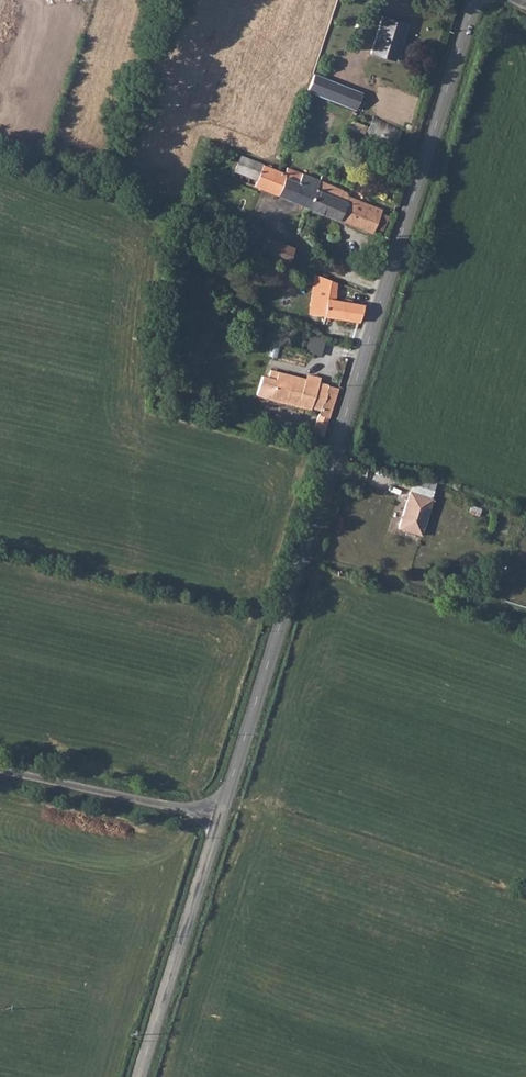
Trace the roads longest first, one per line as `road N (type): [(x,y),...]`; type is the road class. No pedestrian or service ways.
road 1 (tertiary): [(475,0),(221,822)]
road 2 (tertiary): [(221,822),(141,1076)]
road 3 (unclassified): [(0,773),(221,822)]

